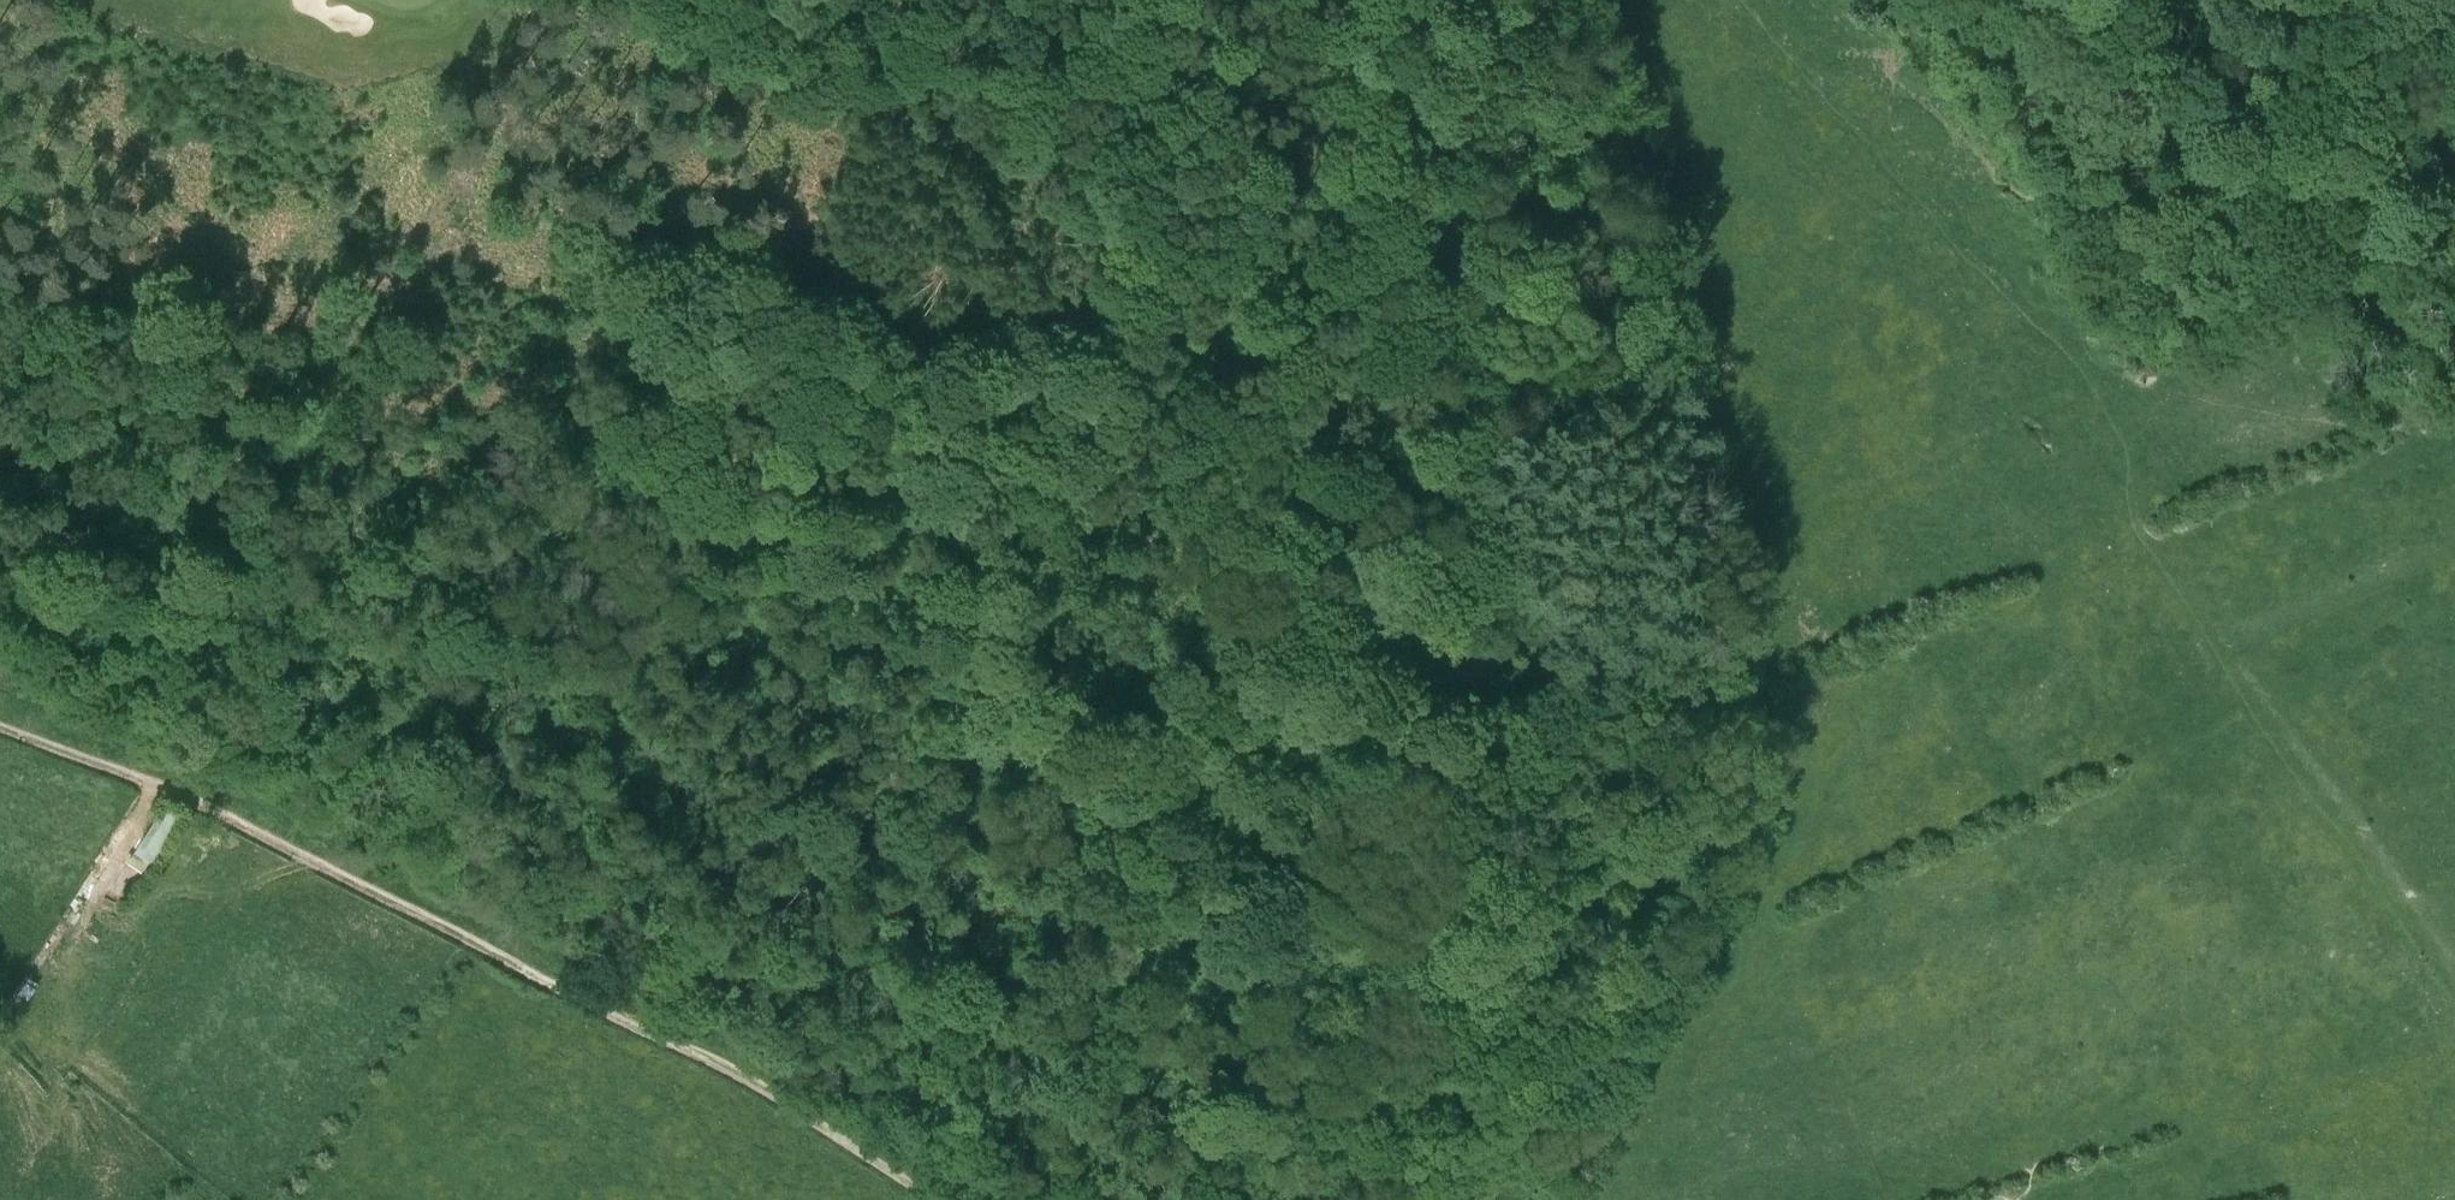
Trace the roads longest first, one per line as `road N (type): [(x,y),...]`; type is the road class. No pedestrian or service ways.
road 1 (track): [(937,1199),(737,1074),(191,800),(0,728)]
road 2 (track): [(1018,167),(733,0)]

